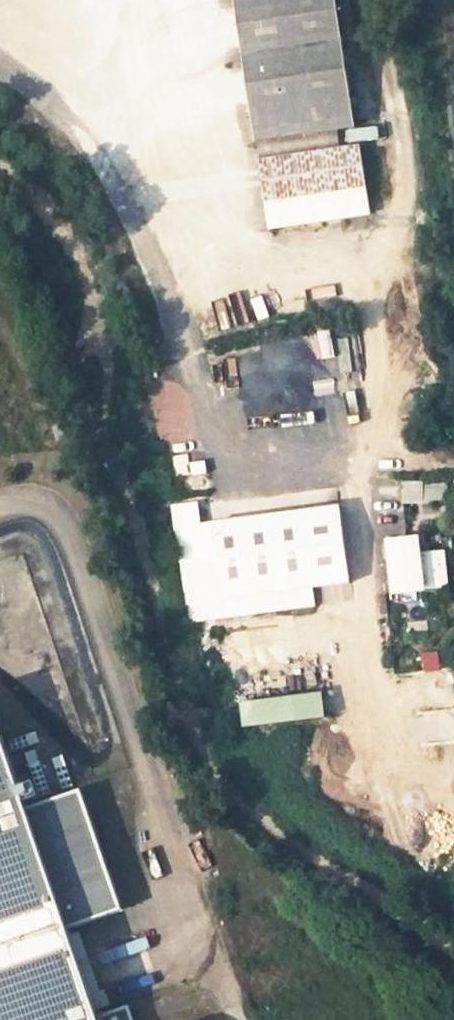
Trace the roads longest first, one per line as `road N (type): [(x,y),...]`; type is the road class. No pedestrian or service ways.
road 1 (track): [(227,476),(111,160),(84,120),(0,52)]

